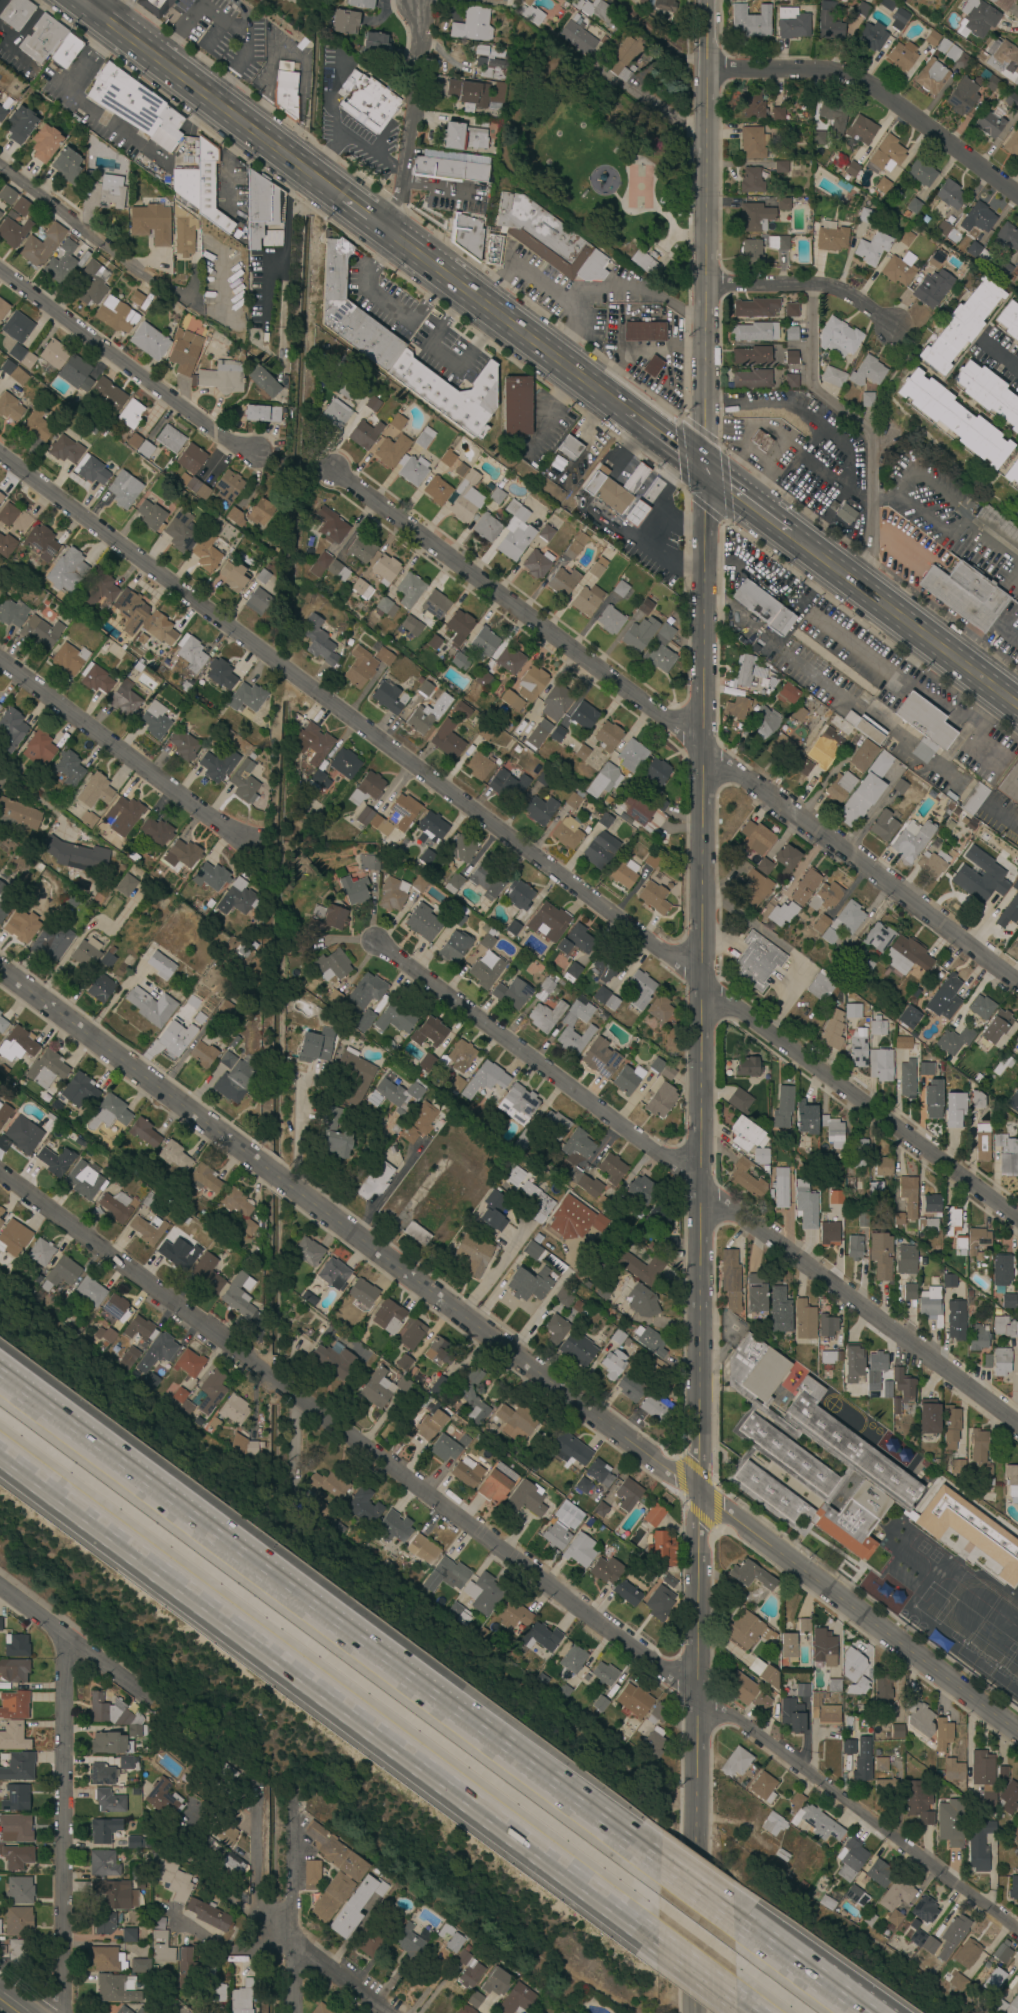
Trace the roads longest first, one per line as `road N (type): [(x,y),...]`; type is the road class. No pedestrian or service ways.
road 1 (tertiary): [(698,2012),(709,0)]
road 2 (residential): [(1017,1221),(0,456)]
road 3 (tertiary): [(1017,1733),(0,970)]
road 4 (residential): [(0,1172),(1017,1930)]
road 5 (motorway): [(658,1866),(0,1381)]
road 6 (motorway): [(0,1453),(656,1938)]
road 7 (residential): [(705,751),(337,475)]
road 8 (residential): [(698,1170),(677,1165),(373,943)]
road 9 (residential): [(1017,1425),(698,1194)]
road 10 (residential): [(1017,983),(705,751)]
road 11 (residential): [(61,2012),(70,1638)]
road 12 (residential): [(1017,197),(845,74),(709,73)]
road 13 (primary): [(90,9),(341,196)]
road 14 (residential): [(393,2012),(295,1939),(255,1922),(258,1776)]
road 15 (residential): [(254,454),(0,275)]
road 16 (residential): [(249,843),(0,660)]
road 17 (primary): [(381,226),(624,409)]
road 18 (primary): [(787,533),(1017,706)]
road 19 (residential): [(202,312),(0,170)]
road 20 (residential): [(418,4),(402,197),(381,226)]
road 21 (residential): [(294,2012),(299,1799)]
road 22 (residential): [(893,330),(841,291),(821,286),(708,287)]
road 23 (residential): [(150,1697),(0,1587)]
road 24 (motorway): [(883,2012),(731,1920)]
road 25 (motorway): [(858,2012),(731,1920)]

